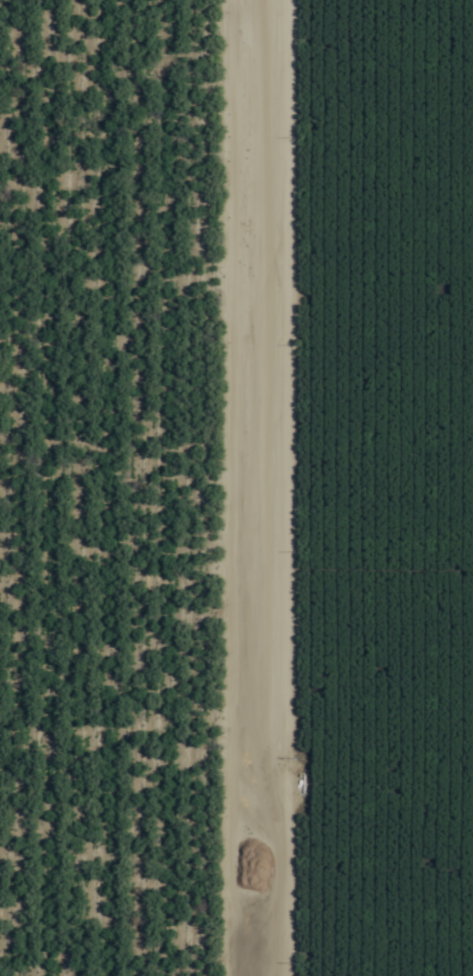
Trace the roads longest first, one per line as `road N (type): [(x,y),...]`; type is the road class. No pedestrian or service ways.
road 1 (residential): [(257,0),(251,975)]

